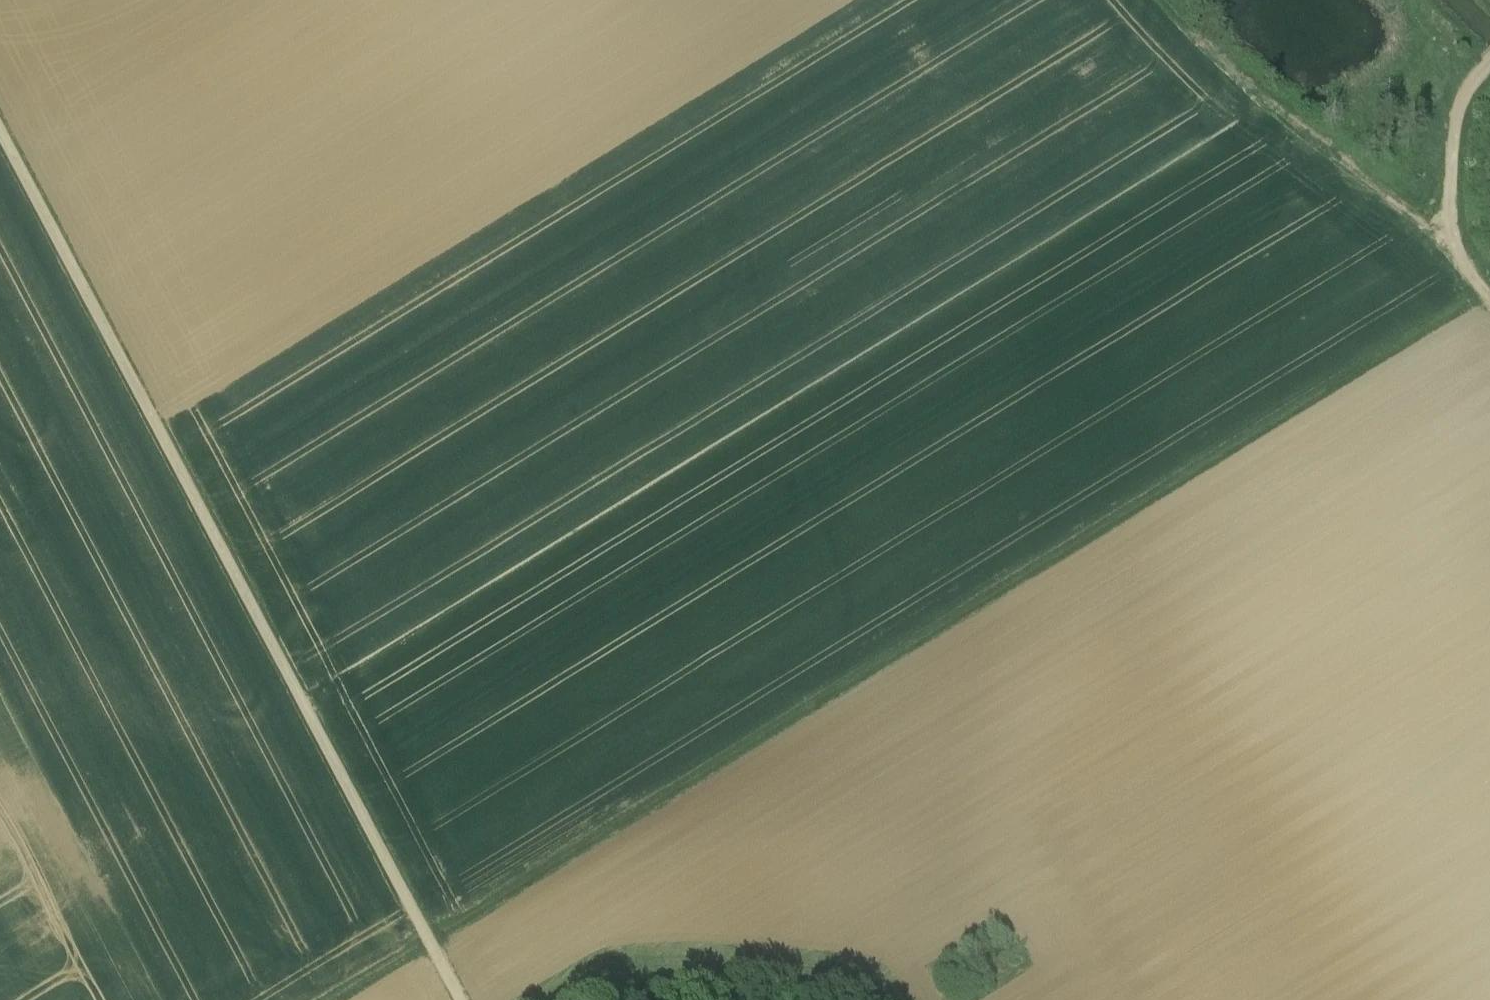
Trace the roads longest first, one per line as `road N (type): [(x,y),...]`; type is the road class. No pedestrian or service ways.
road 1 (track): [(474,999),(0,115)]
road 2 (track): [(1489,76),(1476,96),(1453,247),(1489,284)]

